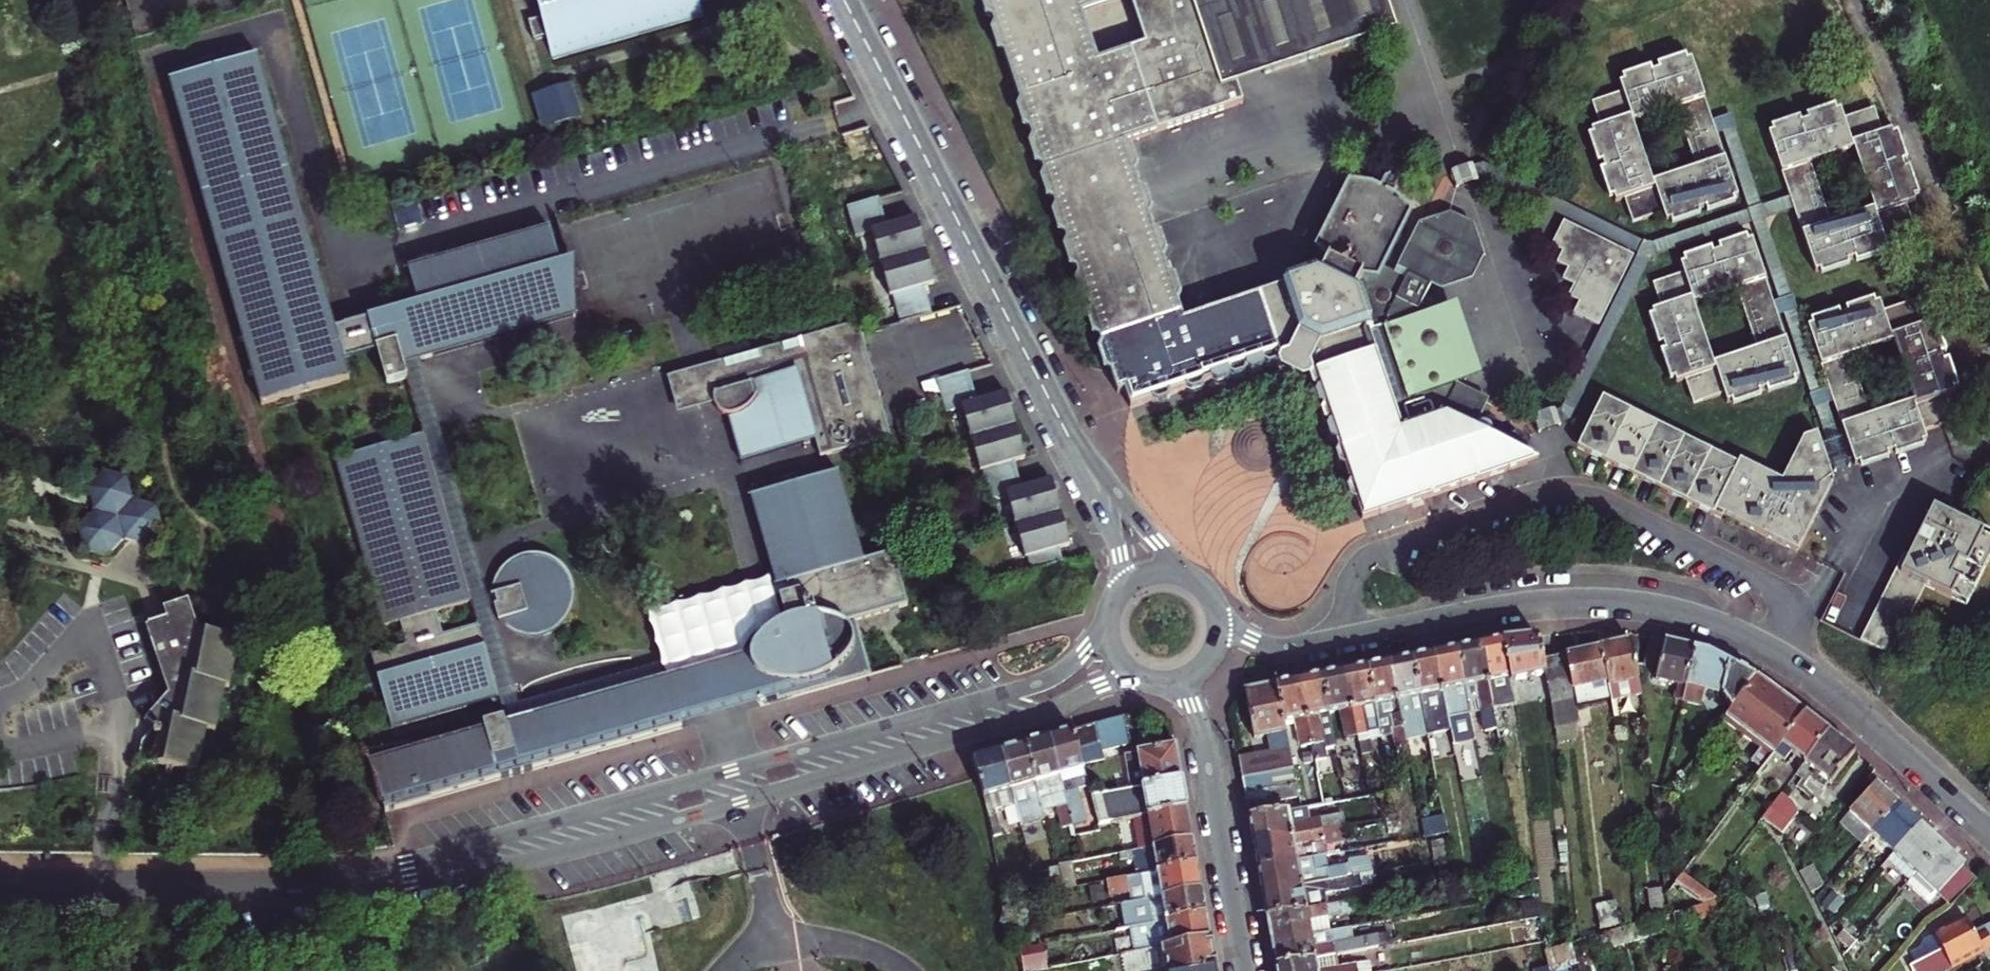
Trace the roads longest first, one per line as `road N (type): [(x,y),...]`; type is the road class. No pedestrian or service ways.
road 1 (residential): [(272,884),(409,882),(557,855),(1047,713),(1111,682),(1146,681)]
road 2 (residential): [(1107,623),(1072,664),(1025,688),(533,829),(370,870),(272,884)]
road 3 (residential): [(1989,828),(1791,655),(1684,609),(1596,597),(1531,600),(1287,647),(1252,639),(1216,604)]
road 4 (residential): [(1031,367),(843,0)]
road 5 (residential): [(1164,684),(1193,706),(1204,741),(1246,970)]
road 6 (residential): [(272,884),(0,883)]
road 7 (residential): [(1187,575),(1087,454),(1031,367)]
road 8 (residential): [(1031,367),(1114,542),(1115,597)]

